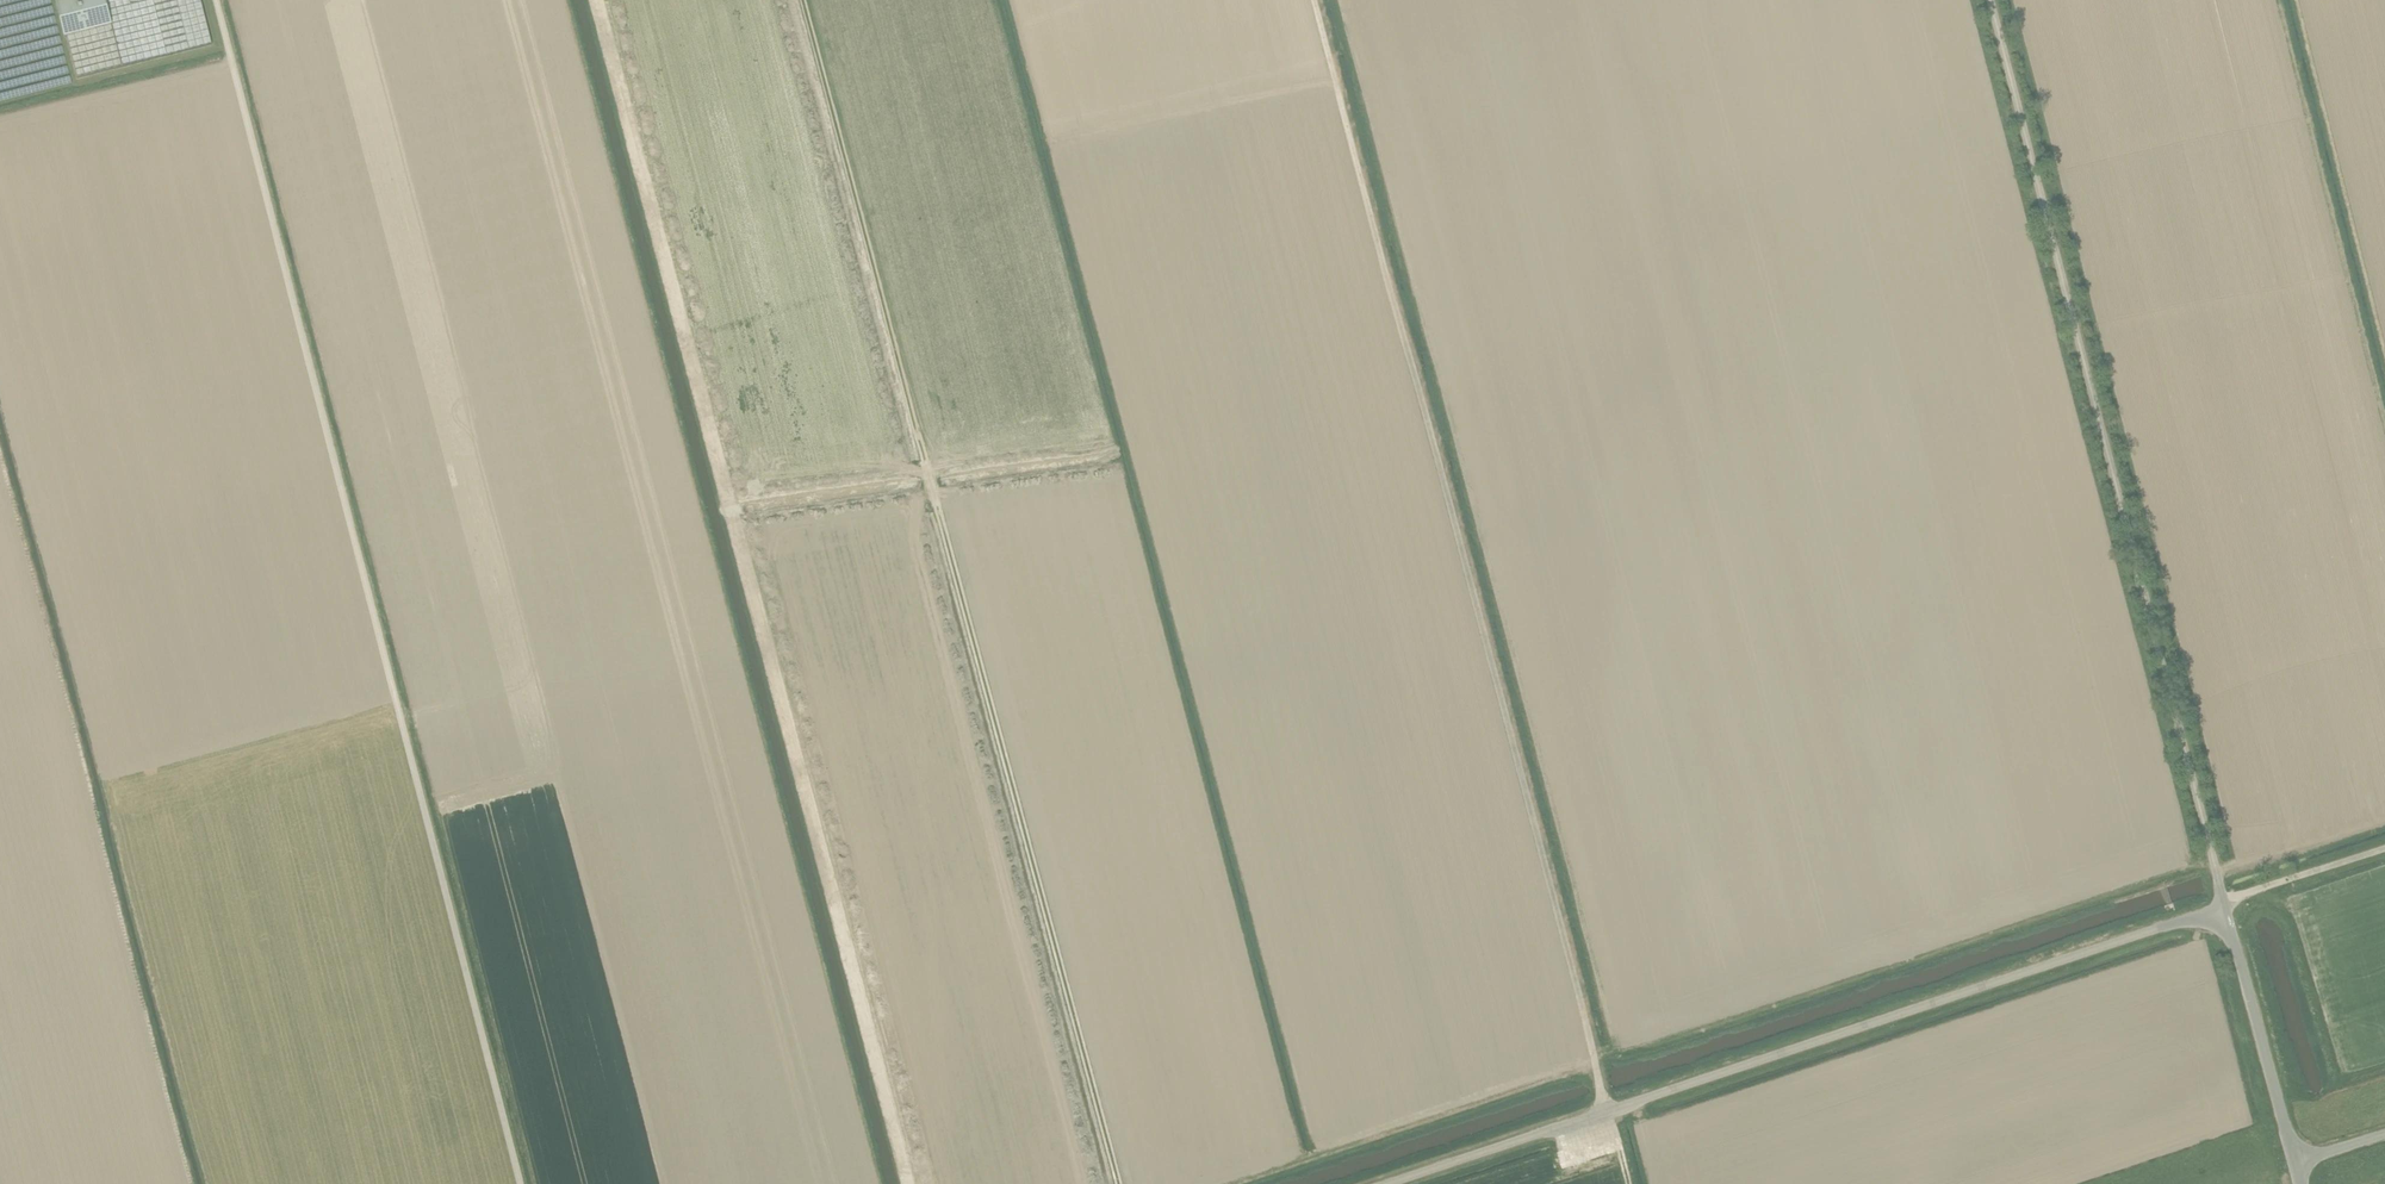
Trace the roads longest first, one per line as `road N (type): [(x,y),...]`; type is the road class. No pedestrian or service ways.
road 1 (track): [(803,0),(1119,1183)]
road 2 (unclassified): [(219,0),(522,1183)]
road 3 (track): [(2215,870),(1990,0)]
road 4 (unclassified): [(1394,1183),(2196,918),(2218,919)]
road 5 (unclassified): [(2296,1162),(2235,944),(2218,919)]
road 6 (track): [(2265,889),(2384,849)]

